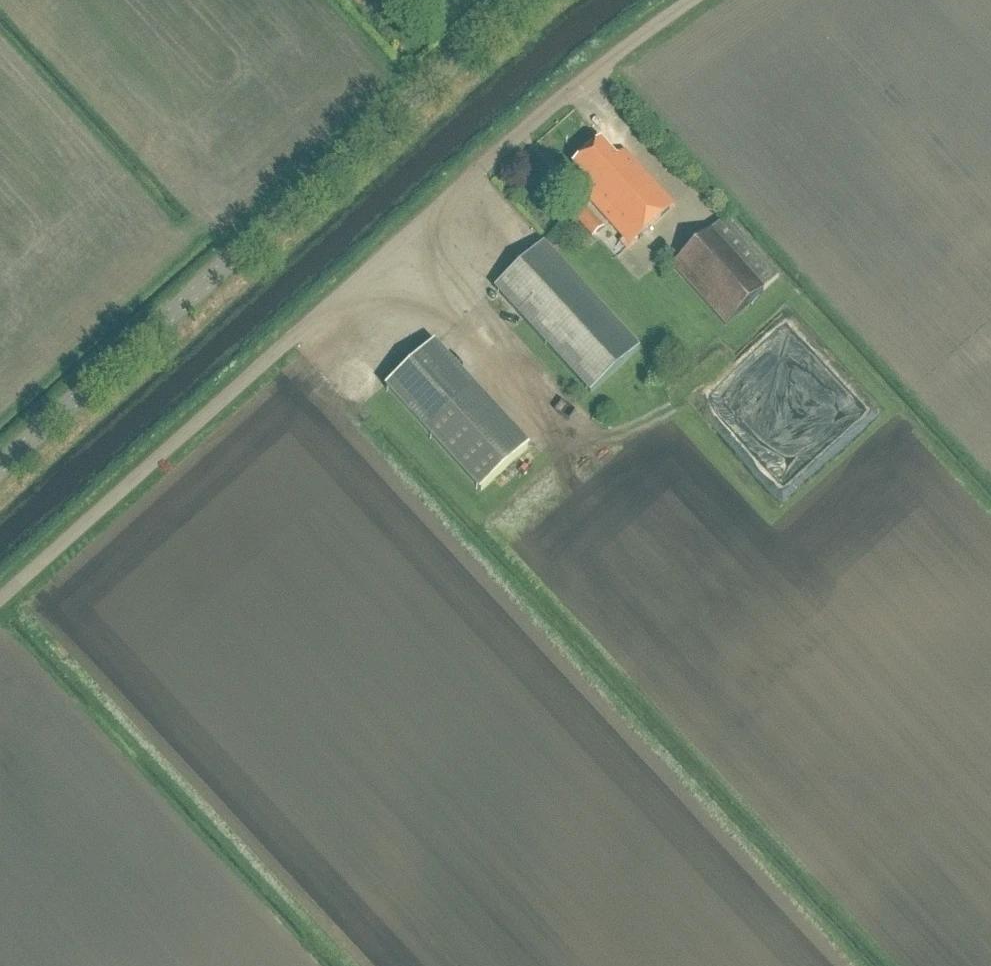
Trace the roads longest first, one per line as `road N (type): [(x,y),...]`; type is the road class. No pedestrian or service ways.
road 1 (unclassified): [(0,596),(568,95),(691,0)]
road 2 (tertiary): [(0,471),(536,0)]

